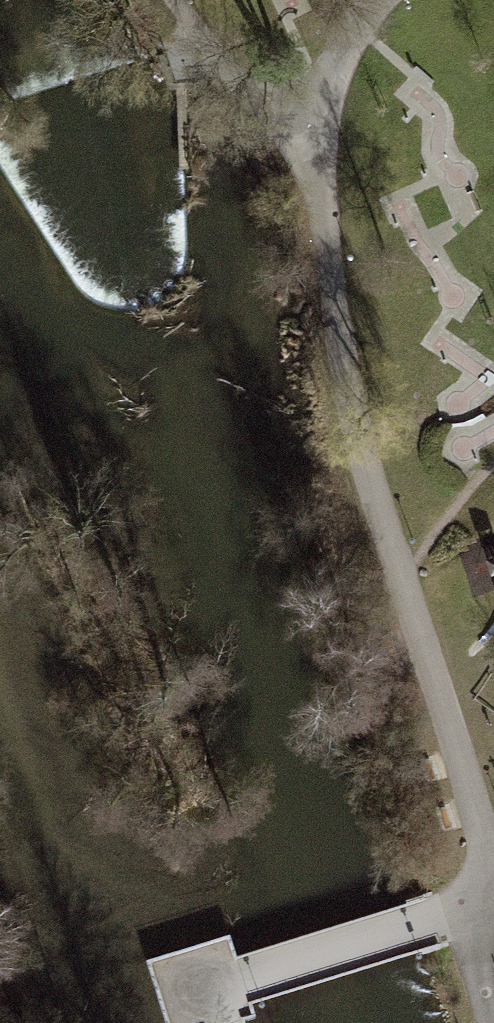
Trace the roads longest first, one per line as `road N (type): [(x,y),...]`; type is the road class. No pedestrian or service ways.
road 1 (track): [(306,159),(323,304),(493,879)]
road 2 (track): [(493,902),(212,991),(222,1022)]
road 3 (track): [(379,0),(357,19),(331,74),(306,159)]

